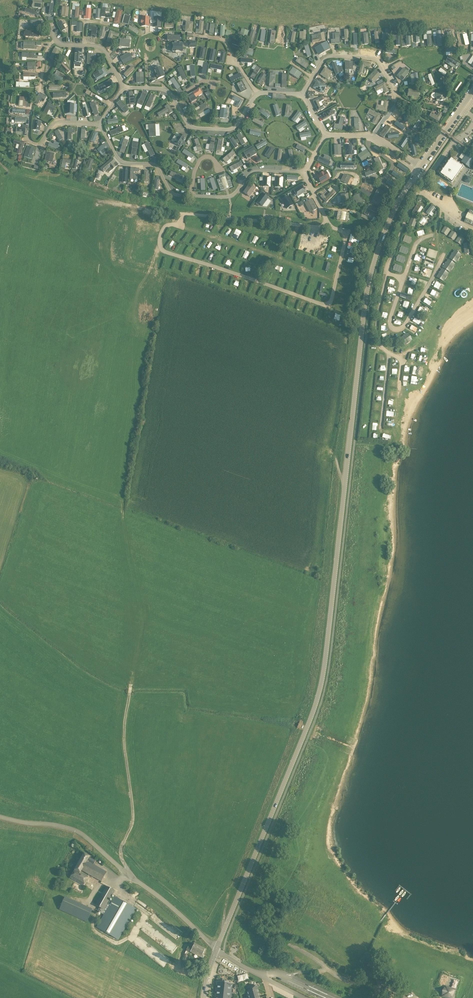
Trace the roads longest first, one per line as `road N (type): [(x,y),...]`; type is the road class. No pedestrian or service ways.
road 1 (unclassified): [(216,949),(318,701),(369,284),(386,229),(417,173)]
road 2 (unclassified): [(216,949),(78,832),(0,817)]
road 3 (residential): [(98,124),(119,162),(154,164),(171,193),(230,196),(253,172),(303,172)]
road 4 (track): [(127,874),(121,849),(133,822),(124,741),(131,684)]
road 5 (track): [(180,225),(336,279)]
road 6 (residential): [(257,91),(232,129),(189,127),(167,90),(147,88)]
road 7 (residential): [(404,278),(394,329),(404,326),(445,253)]
road 8 (residential): [(123,87),(102,48),(55,37),(46,44),(40,84)]
road 9 (residential): [(32,102),(28,140),(38,145),(57,120),(98,124)]

